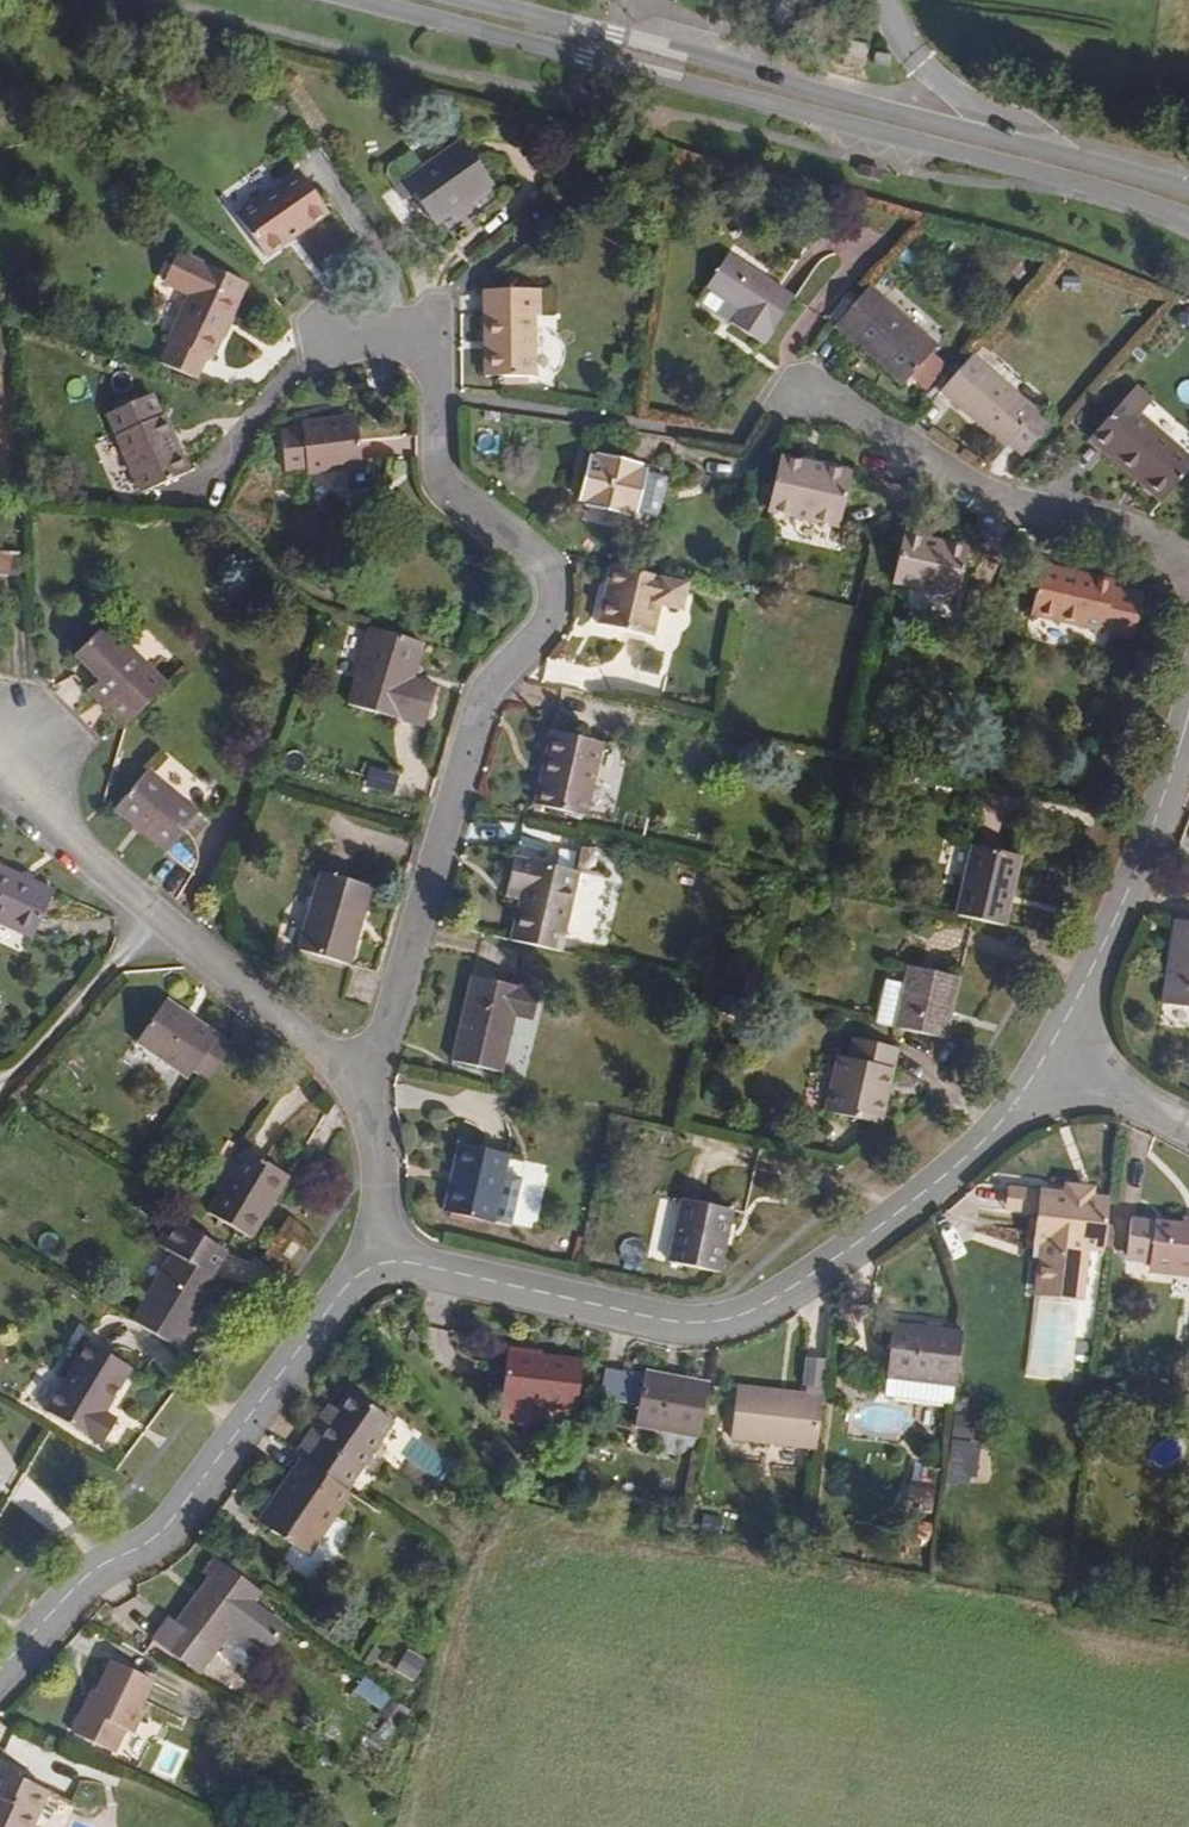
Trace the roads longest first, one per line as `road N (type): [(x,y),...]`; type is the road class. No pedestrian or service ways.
road 1 (residential): [(364,1082),(487,687),(557,600),(539,556),(443,490),(437,337),(332,338),(252,419),(199,488)]
road 2 (secondary): [(359,0),(1035,173),(1188,223)]
road 3 (residential): [(1075,1057),(824,1272),(768,1309),(700,1329),(386,1260)]
road 4 (secondary): [(1188,188),(470,0)]
road 5 (residential): [(386,1260),(346,1284),(160,1534),(104,1567),(0,1670)]
road 6 (residential): [(364,1082),(59,827),(19,733)]
road 7 (residential): [(1188,584),(1159,548),(1089,517),(984,498),(819,394)]
road 8 (residential): [(1188,711),(1160,821),(1086,982),(1075,1057)]
road 9 (residential): [(386,1260),(364,1082)]
road 10 (residential): [(1075,1057),(1133,1107),(1188,1137)]

